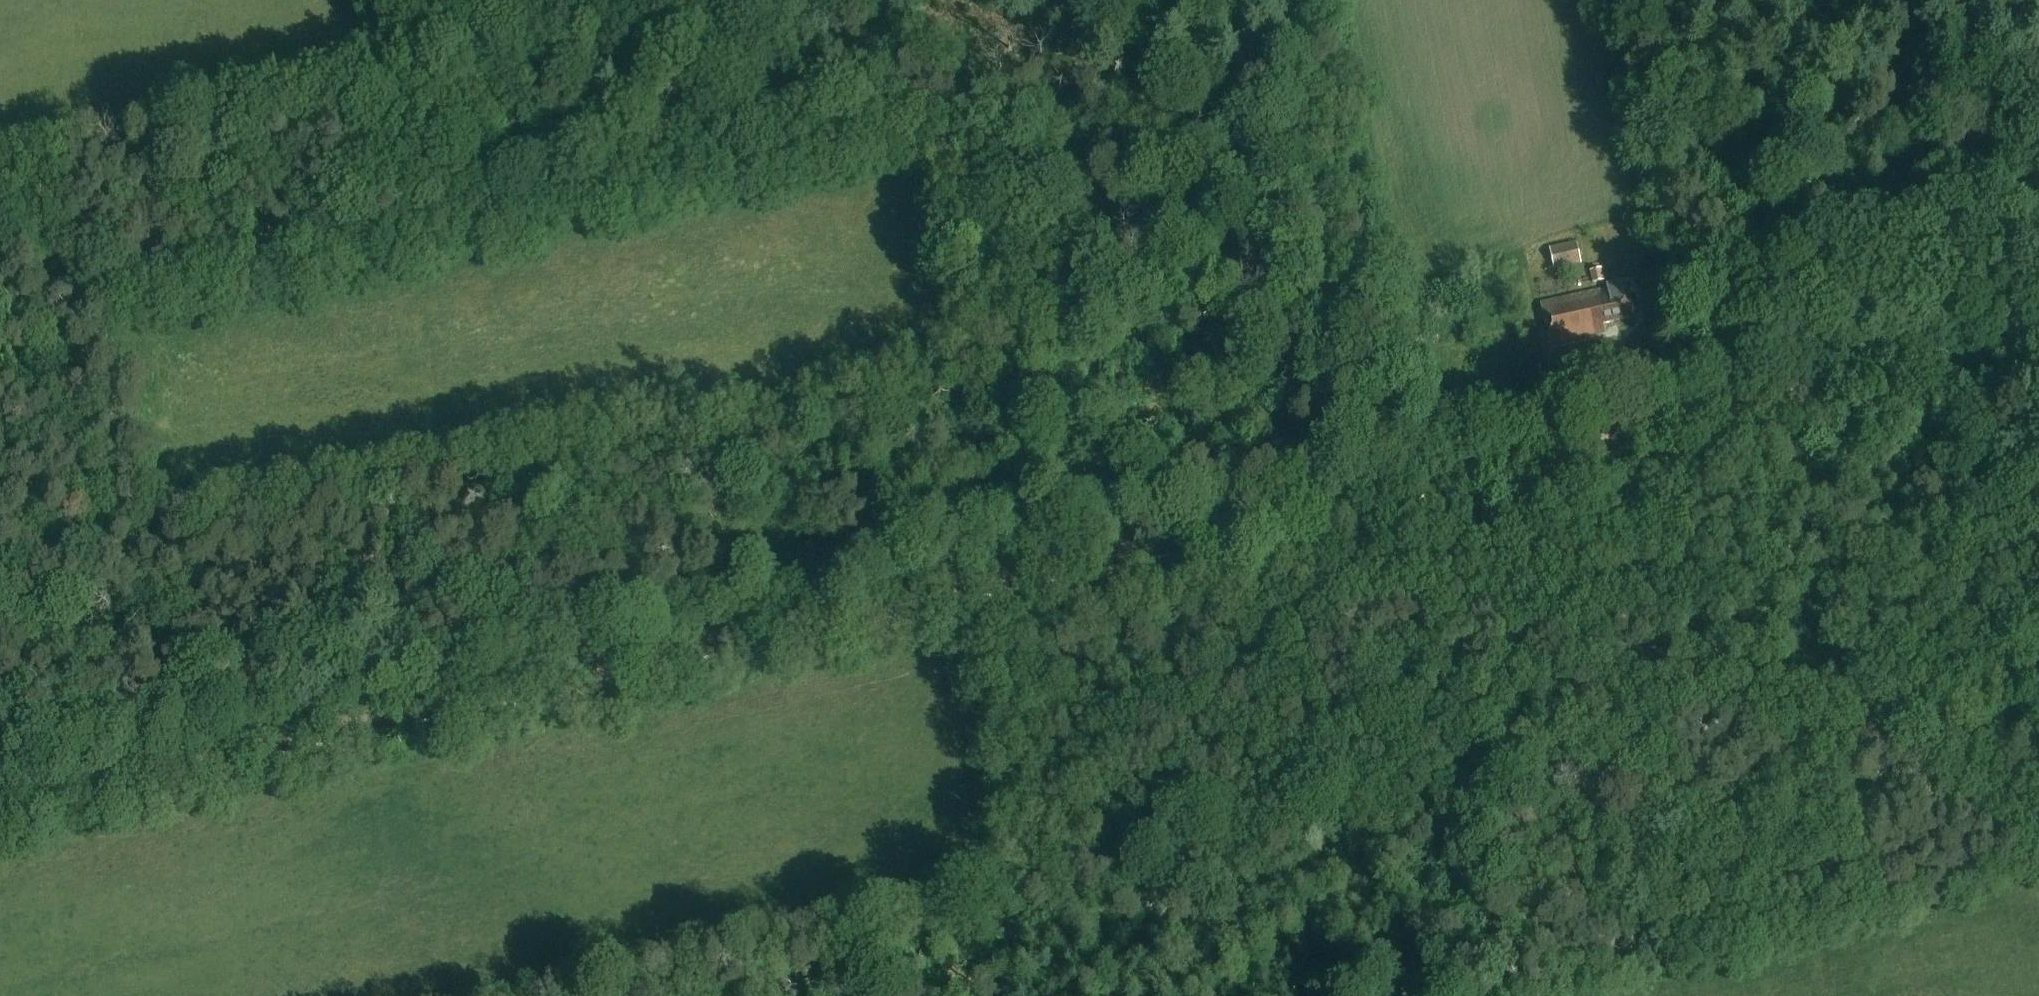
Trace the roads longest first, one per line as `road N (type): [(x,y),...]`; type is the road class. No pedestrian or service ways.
road 1 (track): [(0,802),(1573,440)]
road 2 (track): [(1573,440),(2038,340)]

